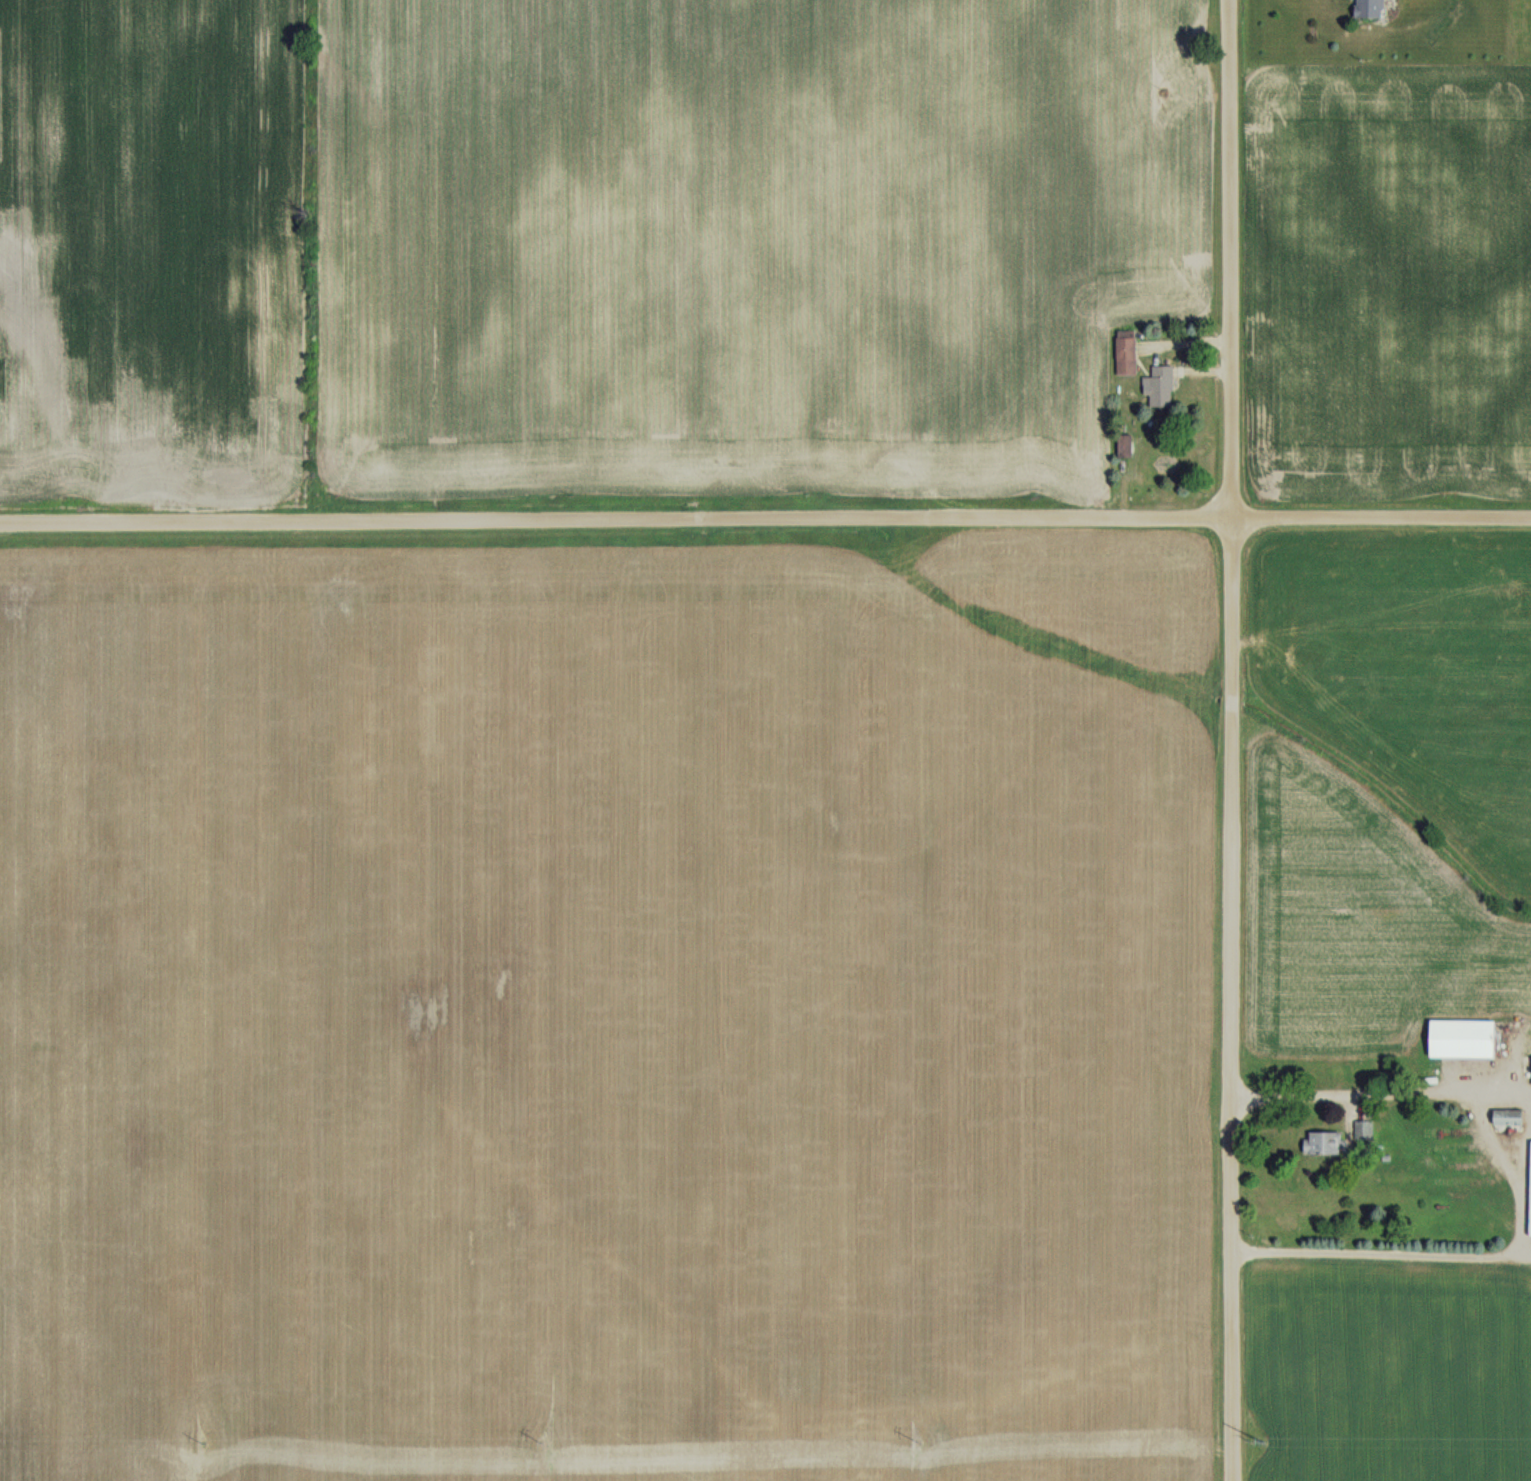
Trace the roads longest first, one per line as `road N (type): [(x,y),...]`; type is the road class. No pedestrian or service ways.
road 1 (residential): [(1530,521),(0,520)]
road 2 (residential): [(1236,1480),(1232,0)]

